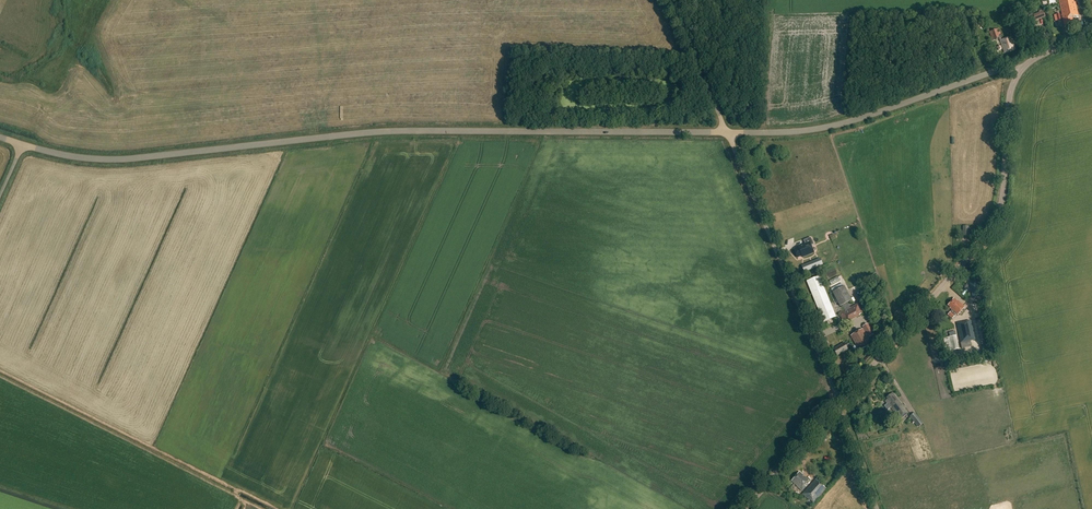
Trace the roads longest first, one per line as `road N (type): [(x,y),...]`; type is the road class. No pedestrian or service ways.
road 1 (tertiary): [(727,132),(391,131),(118,159),(22,145)]
road 2 (tertiary): [(838,404),(993,225),(1019,73)]
road 3 (tertiary): [(727,132),(846,123),(997,71),(1019,73)]
road 4 (unclassified): [(838,404),(727,132)]
road 5 (unclassified): [(727,132),(670,0)]
road 6 (tertiary): [(744,508),(838,404)]

